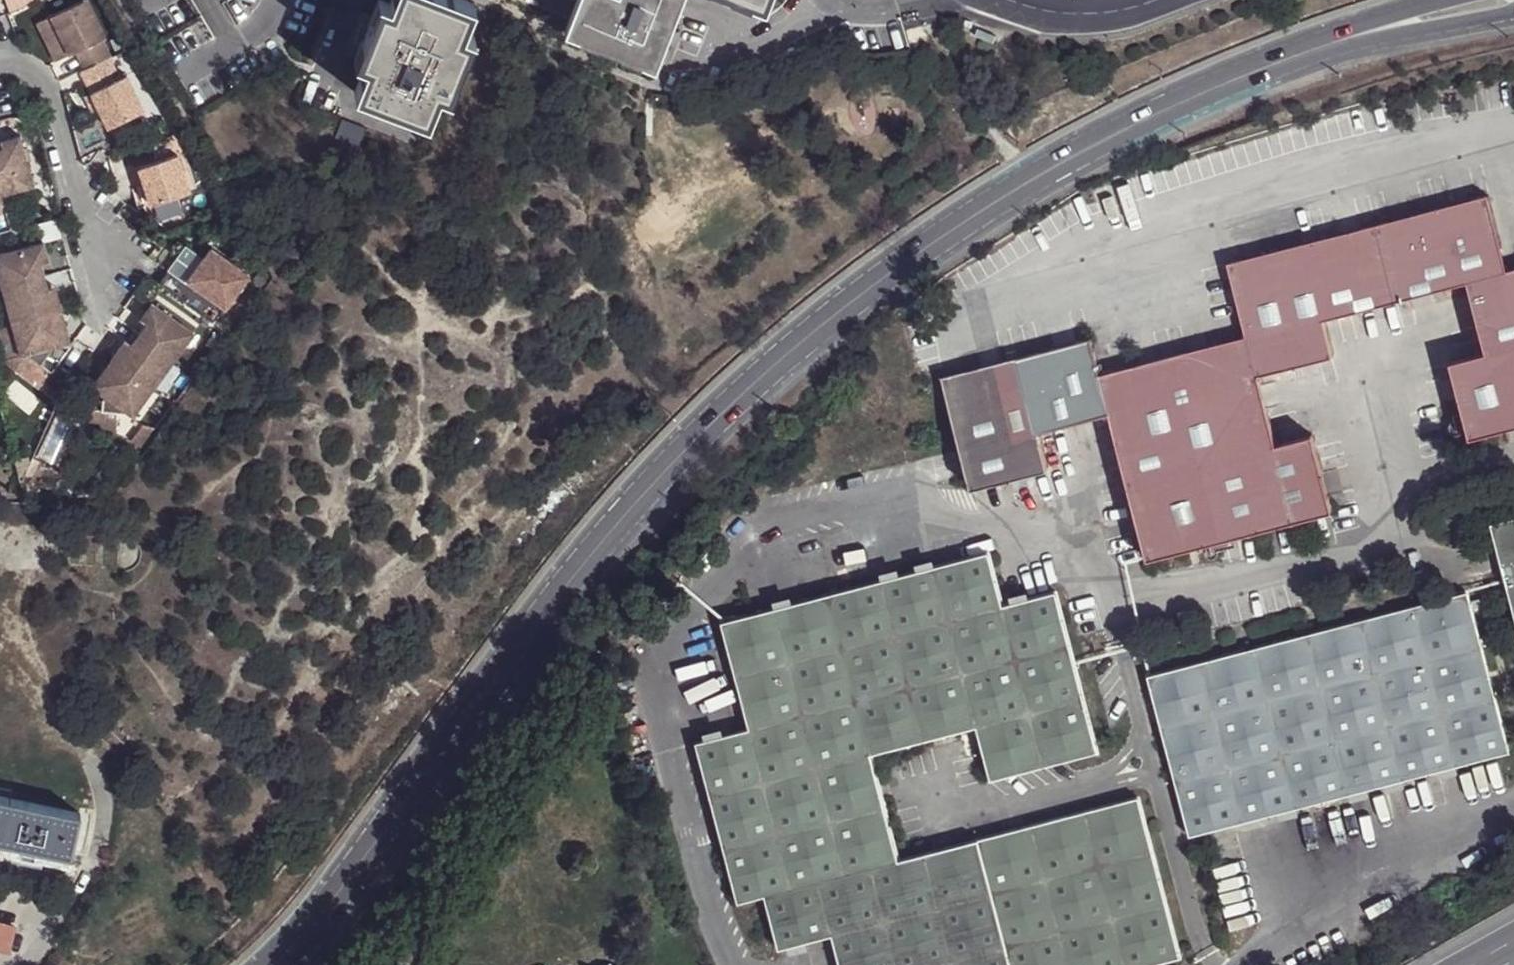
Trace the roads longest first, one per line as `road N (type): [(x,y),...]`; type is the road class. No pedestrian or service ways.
road 1 (secondary): [(1303,53),(1144,117),(1028,183),(894,270),(786,357),(629,502),(276,964)]
road 2 (secondary): [(1303,53),(1513,15)]
road 3 (secondary): [(1443,0),(1303,53)]
road 4 (residential): [(999,0),(1063,11),(1143,0)]

